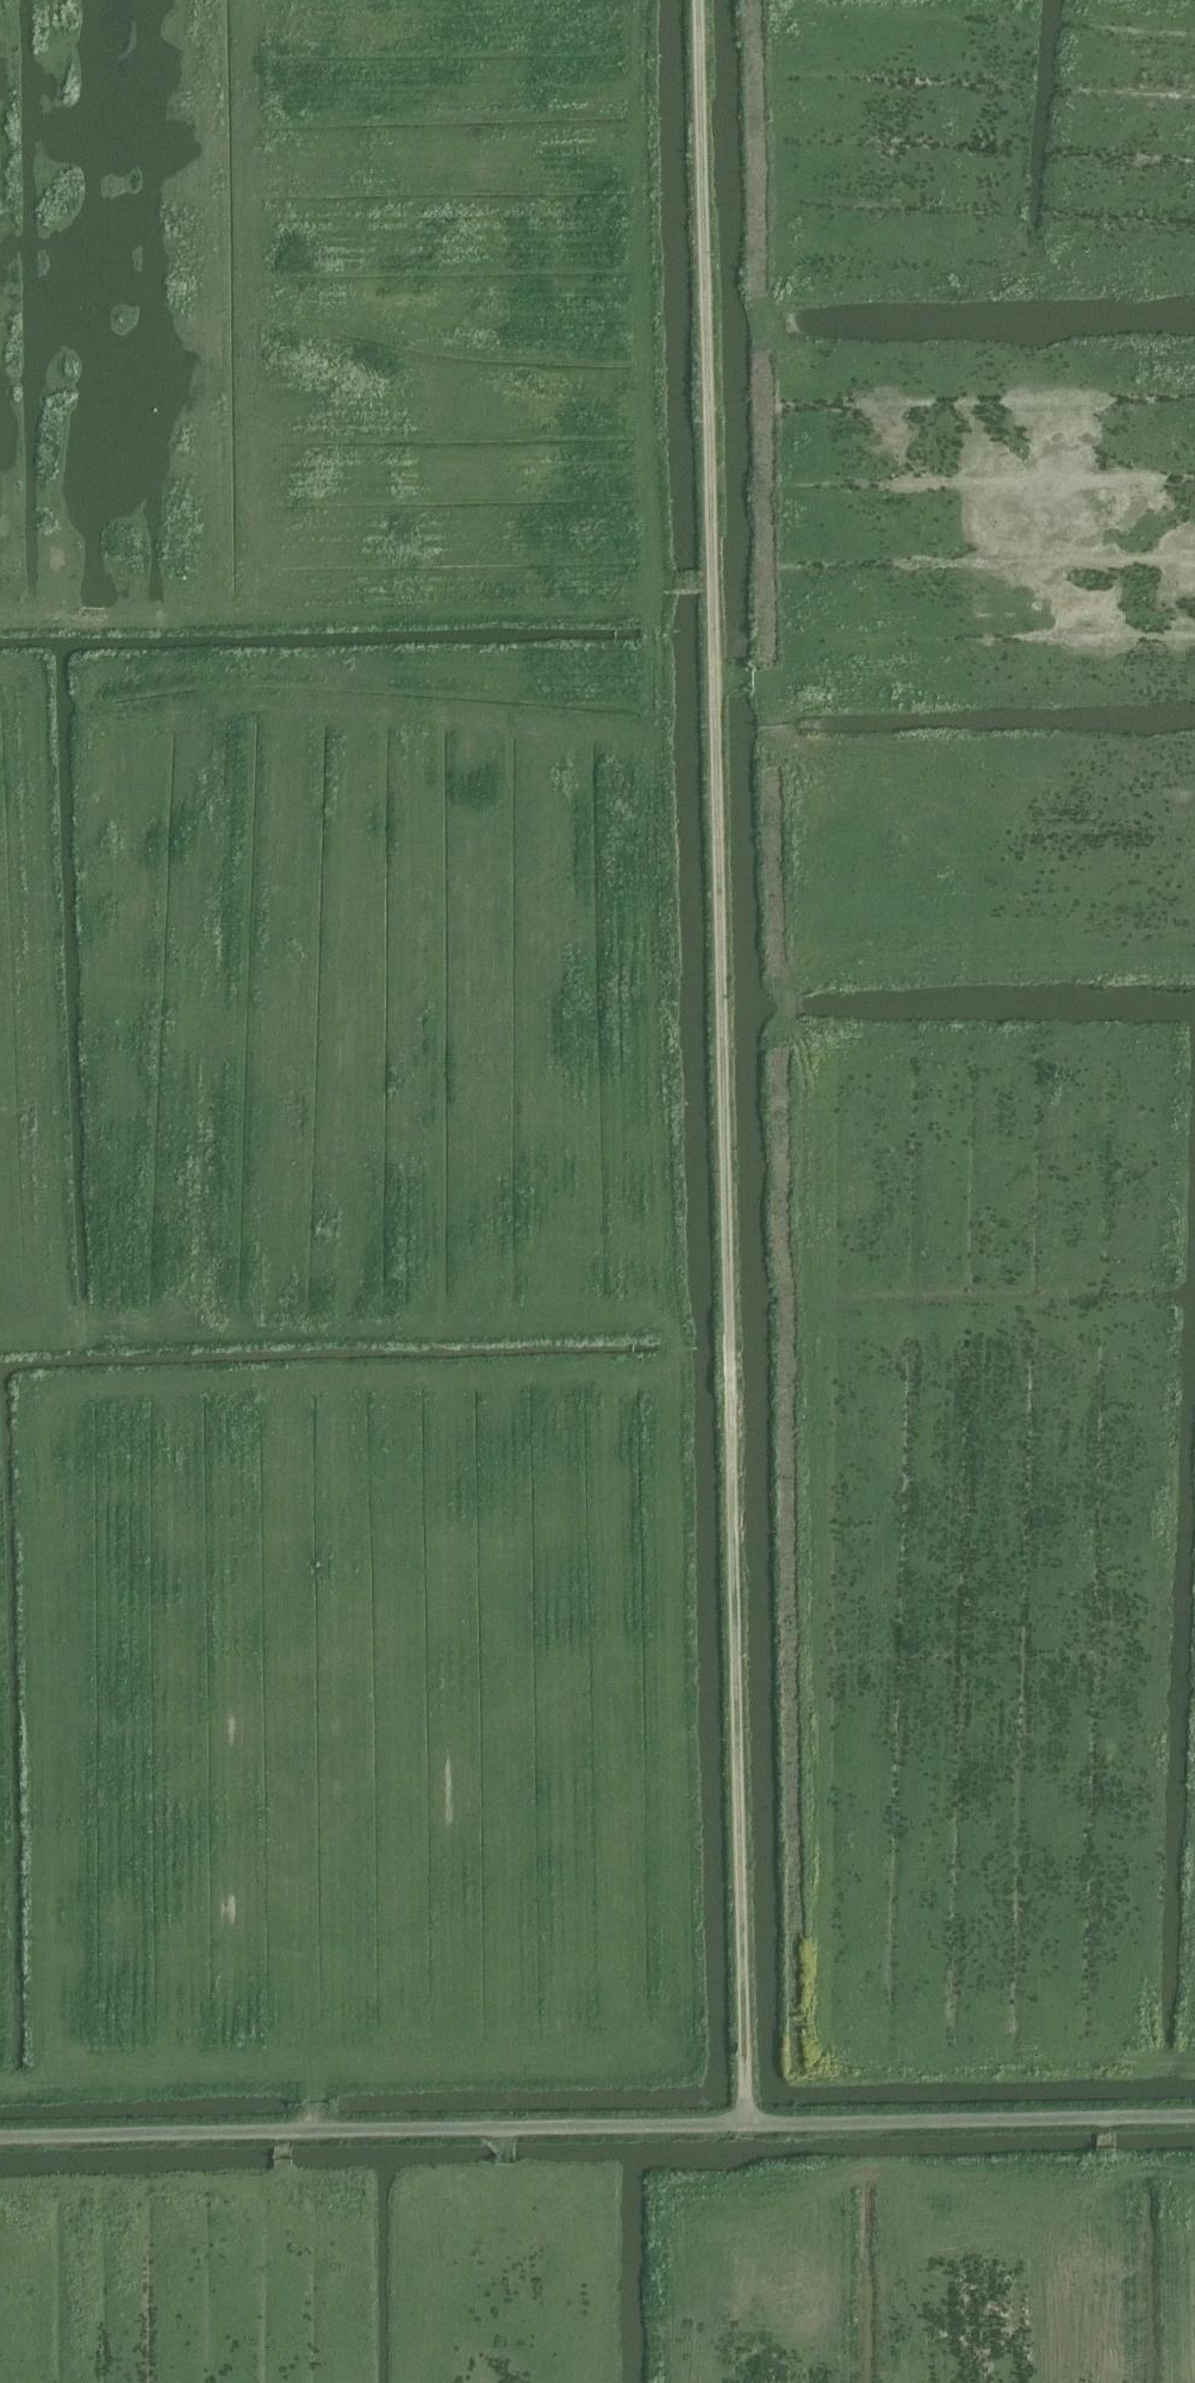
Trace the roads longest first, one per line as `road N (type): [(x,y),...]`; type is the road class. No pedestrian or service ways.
road 1 (track): [(746,2123),(699,0)]
road 2 (track): [(0,2138),(746,2123)]
road 3 (track): [(746,2123),(1194,2116)]

